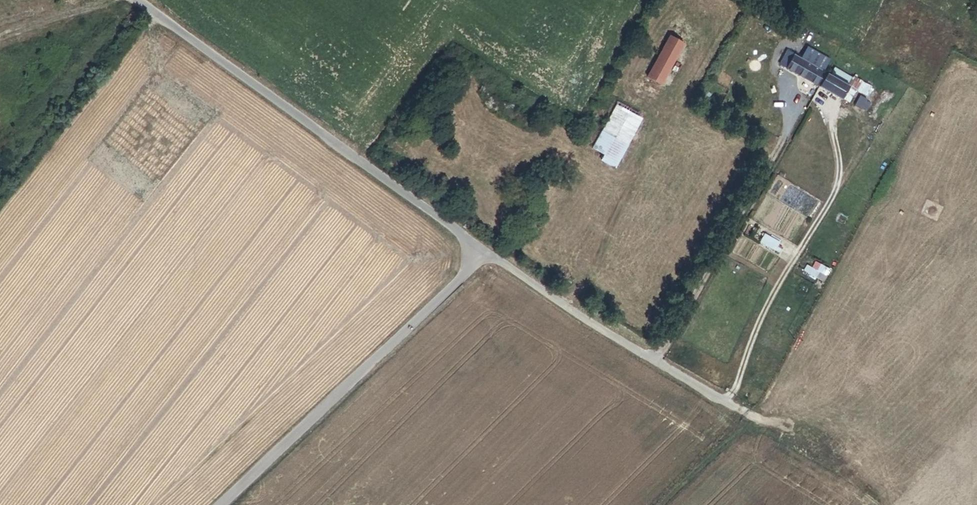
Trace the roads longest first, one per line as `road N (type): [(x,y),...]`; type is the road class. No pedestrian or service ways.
road 1 (unclassified): [(134,0),(487,256)]
road 2 (unclassified): [(487,256),(222,504)]
road 3 (unclassified): [(487,256),(745,413)]

